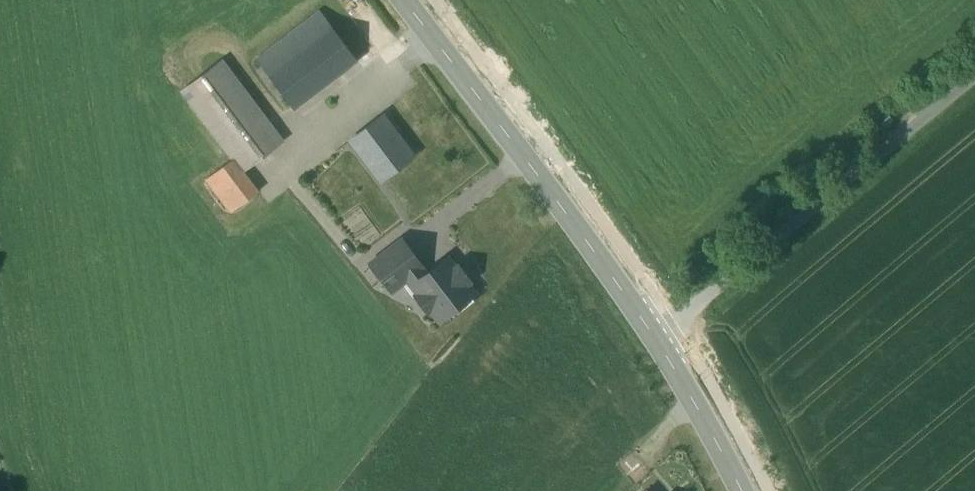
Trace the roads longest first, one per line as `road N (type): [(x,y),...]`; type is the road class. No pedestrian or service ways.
road 1 (secondary): [(403,0),(655,342)]
road 2 (unclassified): [(974,80),(655,342)]
road 3 (secondary): [(655,342),(739,490)]

